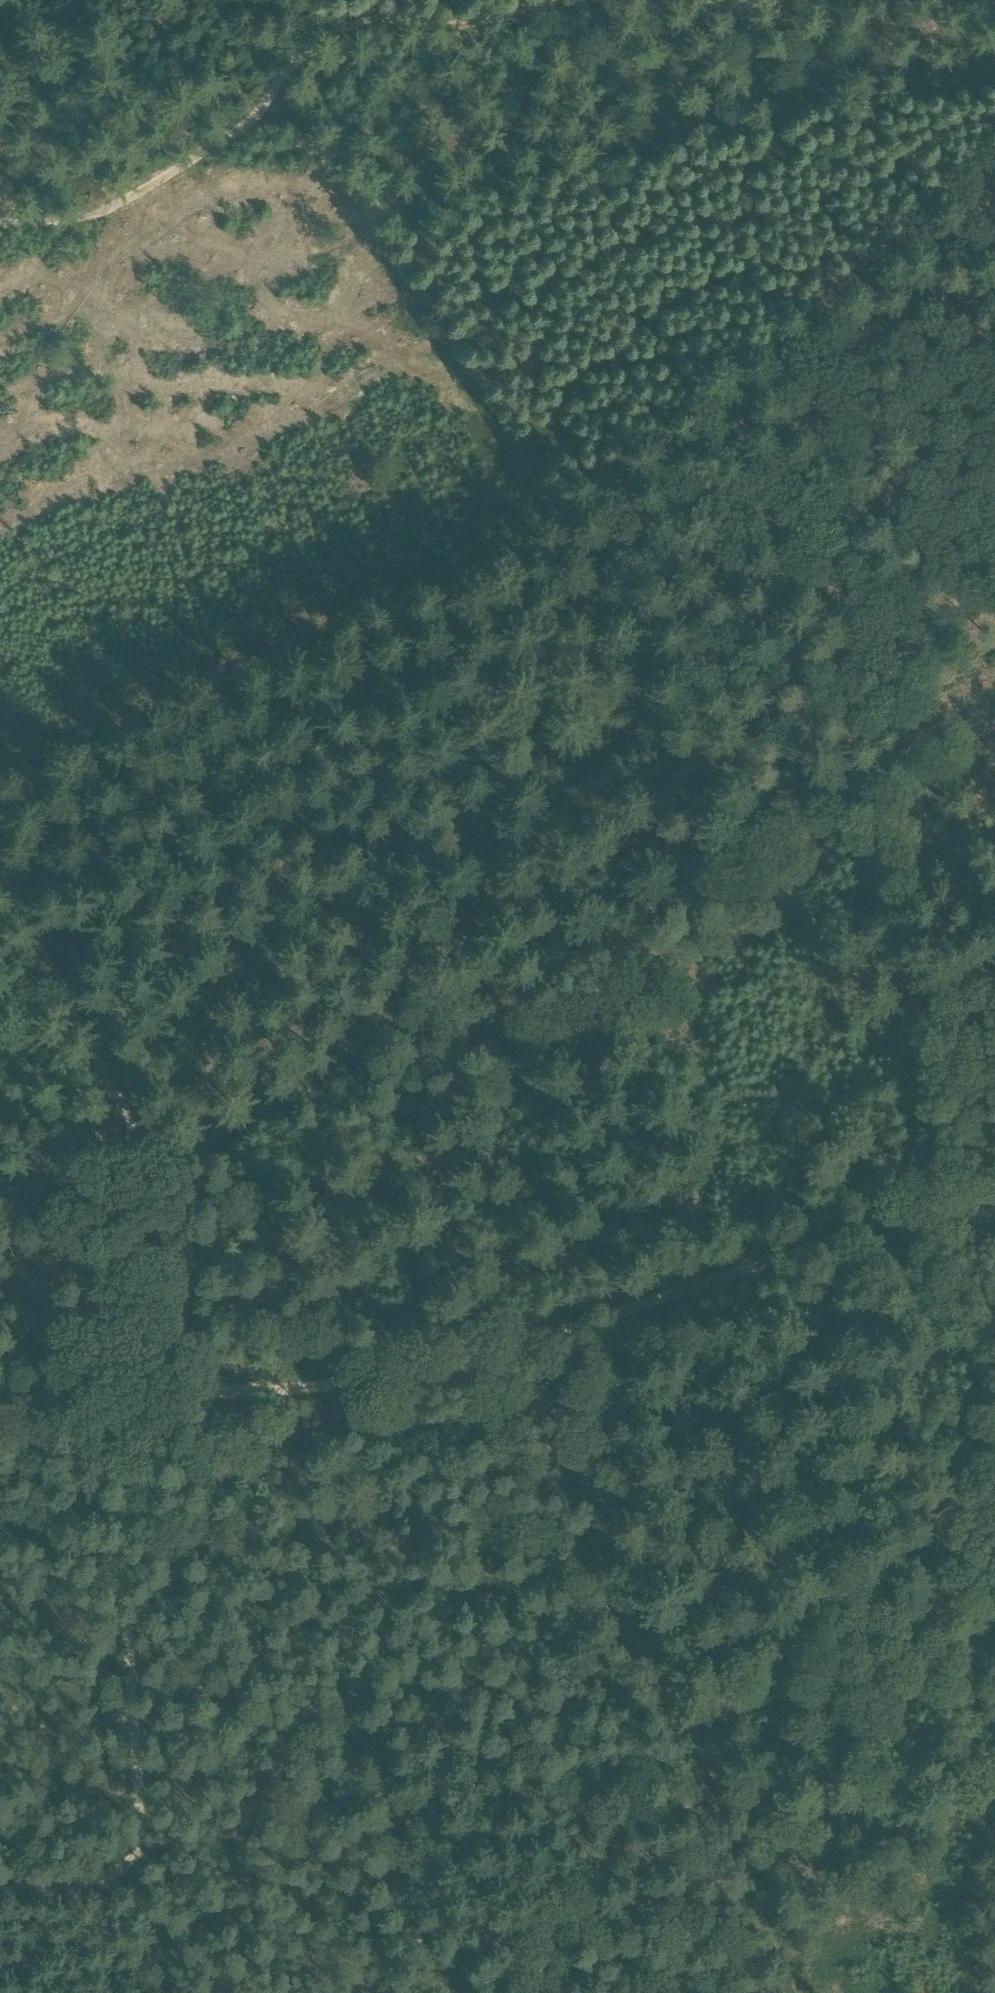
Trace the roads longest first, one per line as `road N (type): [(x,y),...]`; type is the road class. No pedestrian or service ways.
road 1 (track): [(994,1187),(411,1381),(115,1403)]
road 2 (track): [(278,86),(752,800)]
road 3 (track): [(515,1349),(802,1992)]
road 4 (track): [(546,0),(465,25),(341,28),(290,68),(247,123),(176,170),(89,216),(0,224)]
road 5 (track): [(0,1882),(144,1873),(115,1403)]
road 6 (track): [(132,1142),(0,888)]
road 7 (track): [(115,1403),(111,1339),(140,1205),(132,1142)]
road 8 (track): [(0,1189),(132,1142)]

